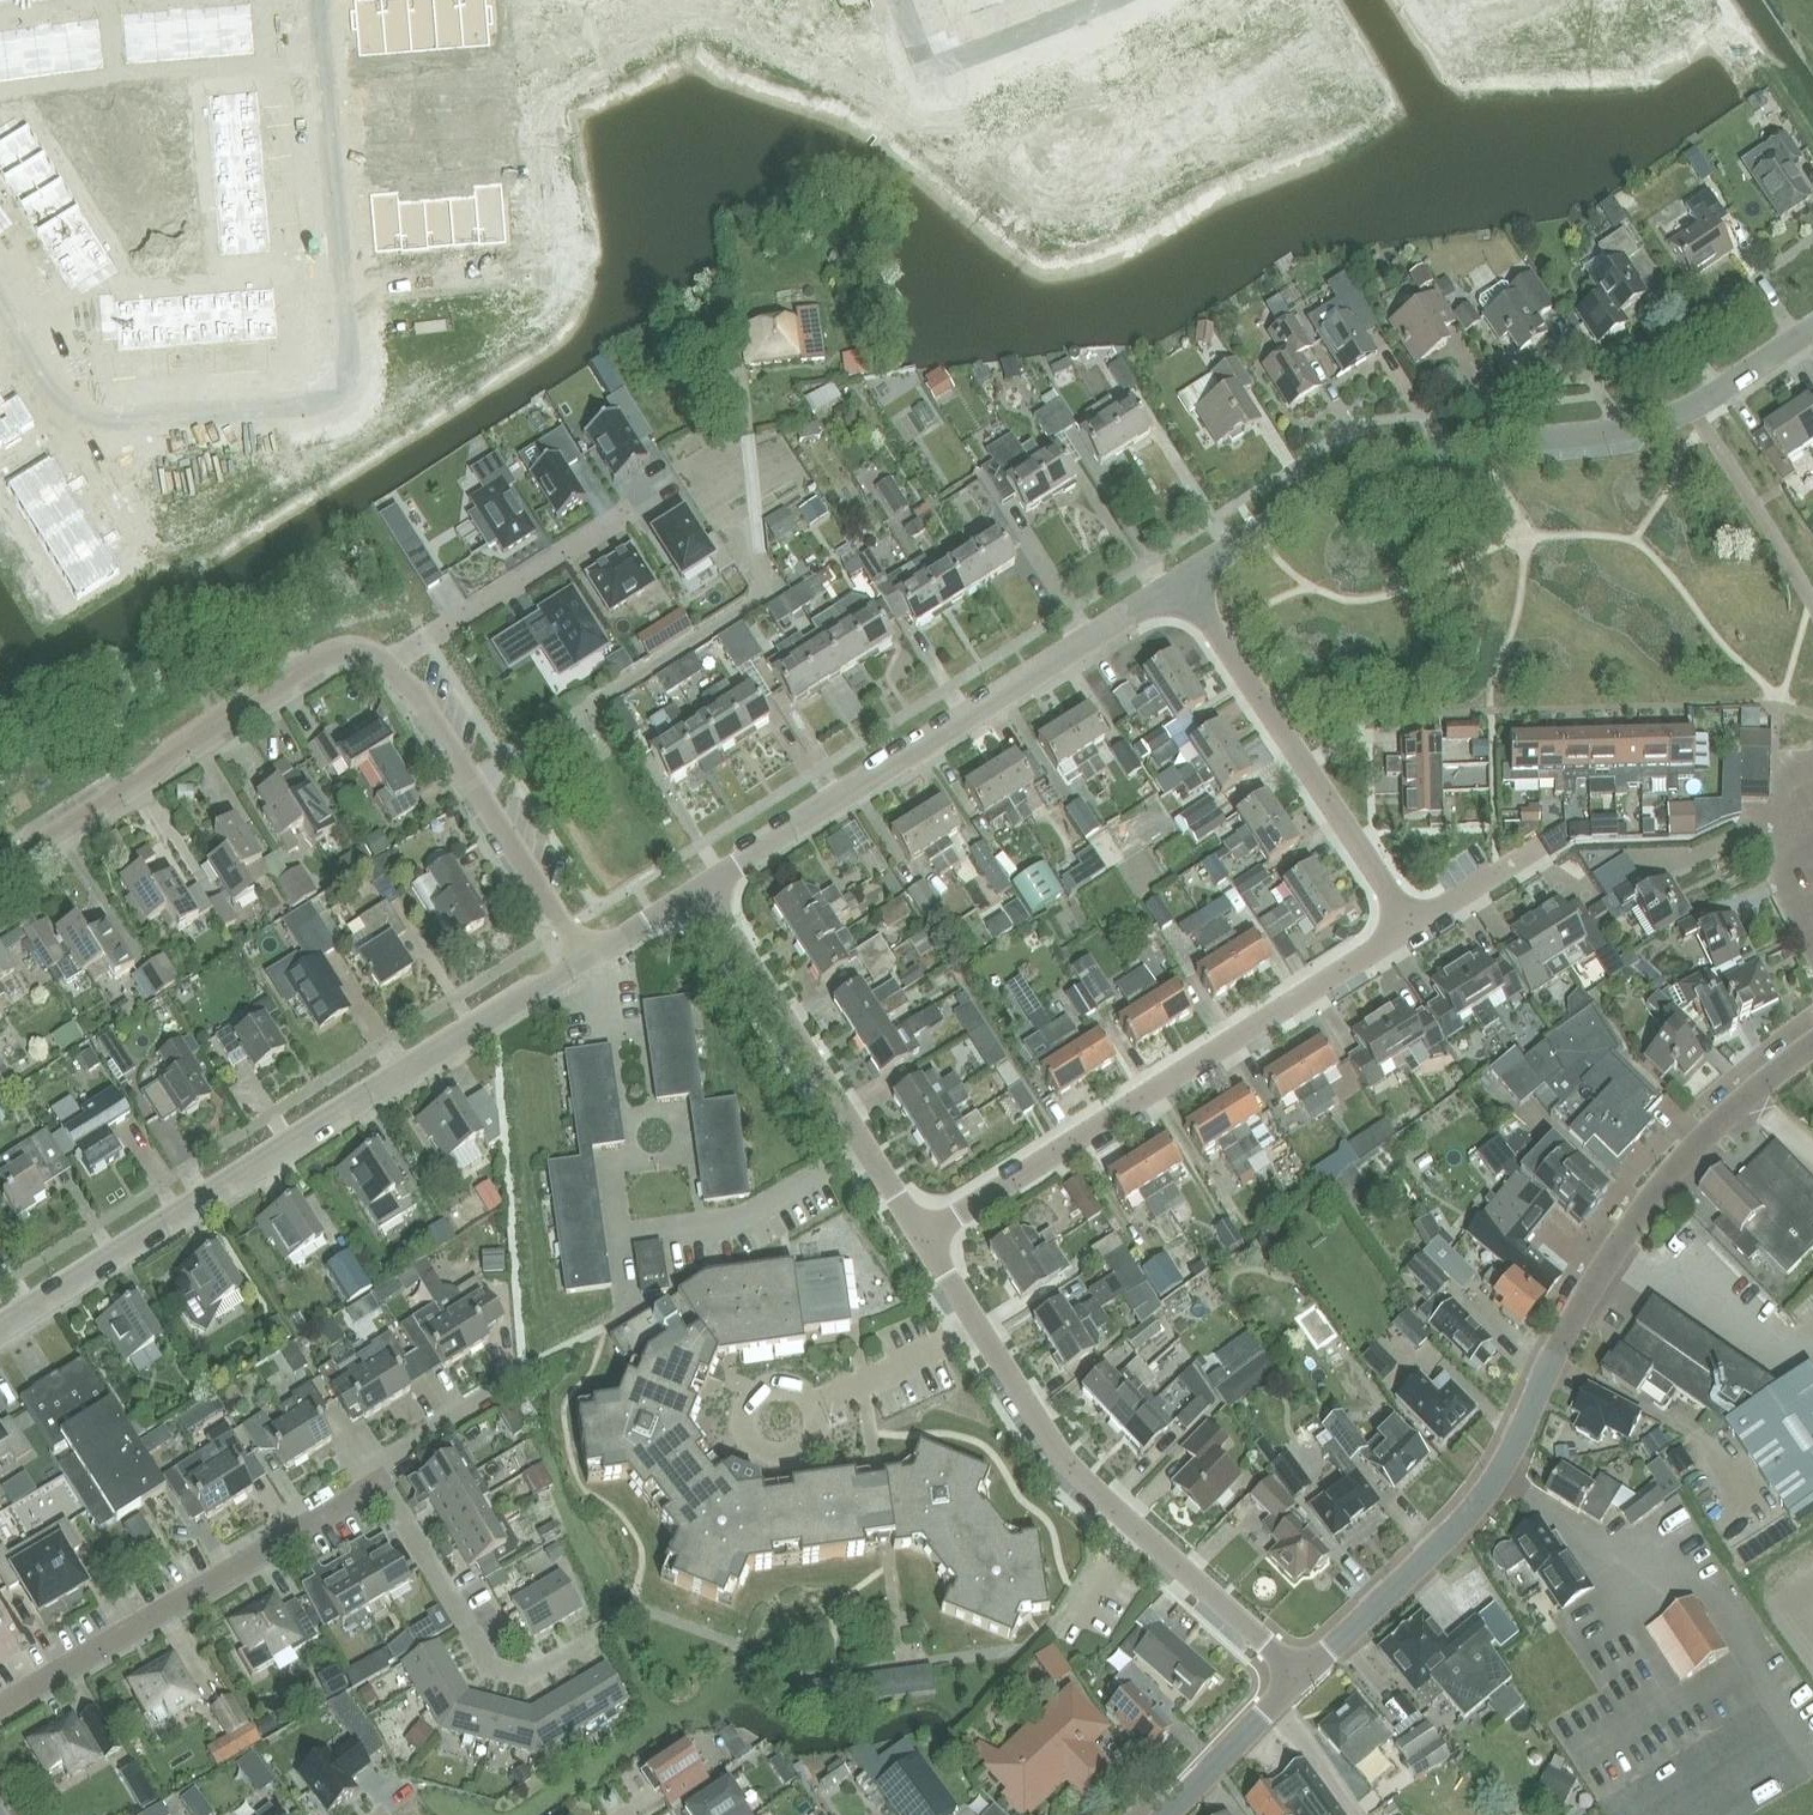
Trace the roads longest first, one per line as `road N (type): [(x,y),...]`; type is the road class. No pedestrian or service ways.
road 1 (tertiary): [(1302,1676),(1497,1485),(1591,1297),(1648,1211),(1735,1110),(1812,1045)]
road 2 (residential): [(321,0),(338,392),(81,422),(0,301)]
road 3 (residential): [(1184,581),(1367,465),(1418,451),(1652,425),(1691,410),(1812,328)]
road 4 (residential): [(0,1331),(581,964)]
road 5 (residential): [(1302,1676),(1136,1532),(1060,1449),(919,1238)]
road 6 (residential): [(919,1238),(1404,926)]
road 7 (residential): [(703,889),(1184,581)]
road 8 (residential): [(386,666),(358,650),(327,655),(0,871)]
road 9 (residential): [(0,1706),(382,1483)]
road 10 (residential): [(919,1238),(703,889)]
road 11 (residential): [(1404,926),(1184,581)]
road 12 (residential): [(581,964),(416,694),(386,666)]
road 13 (residential): [(593,1638),(520,1680),(488,1668),(382,1483)]
road 14 (residential): [(386,666),(629,512)]
road 15 (residential): [(908,0),(929,49),(1084,0)]
road 16 (tertiary): [(1170,1814),(1302,1676)]
road 17 (residential): [(382,1483),(385,1456),(520,1372)]
road 18 (residential): [(1404,926),(1532,850)]
road 19 (residential): [(581,964),(703,889)]

